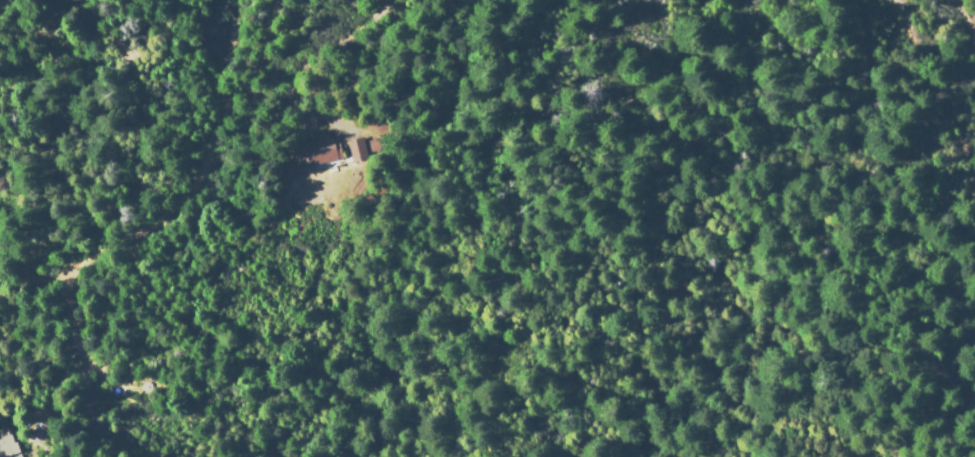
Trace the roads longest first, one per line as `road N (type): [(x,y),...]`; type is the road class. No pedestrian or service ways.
road 1 (residential): [(110,456),(126,394),(85,366),(68,308),(69,278),(190,194),(240,90),(336,0)]

